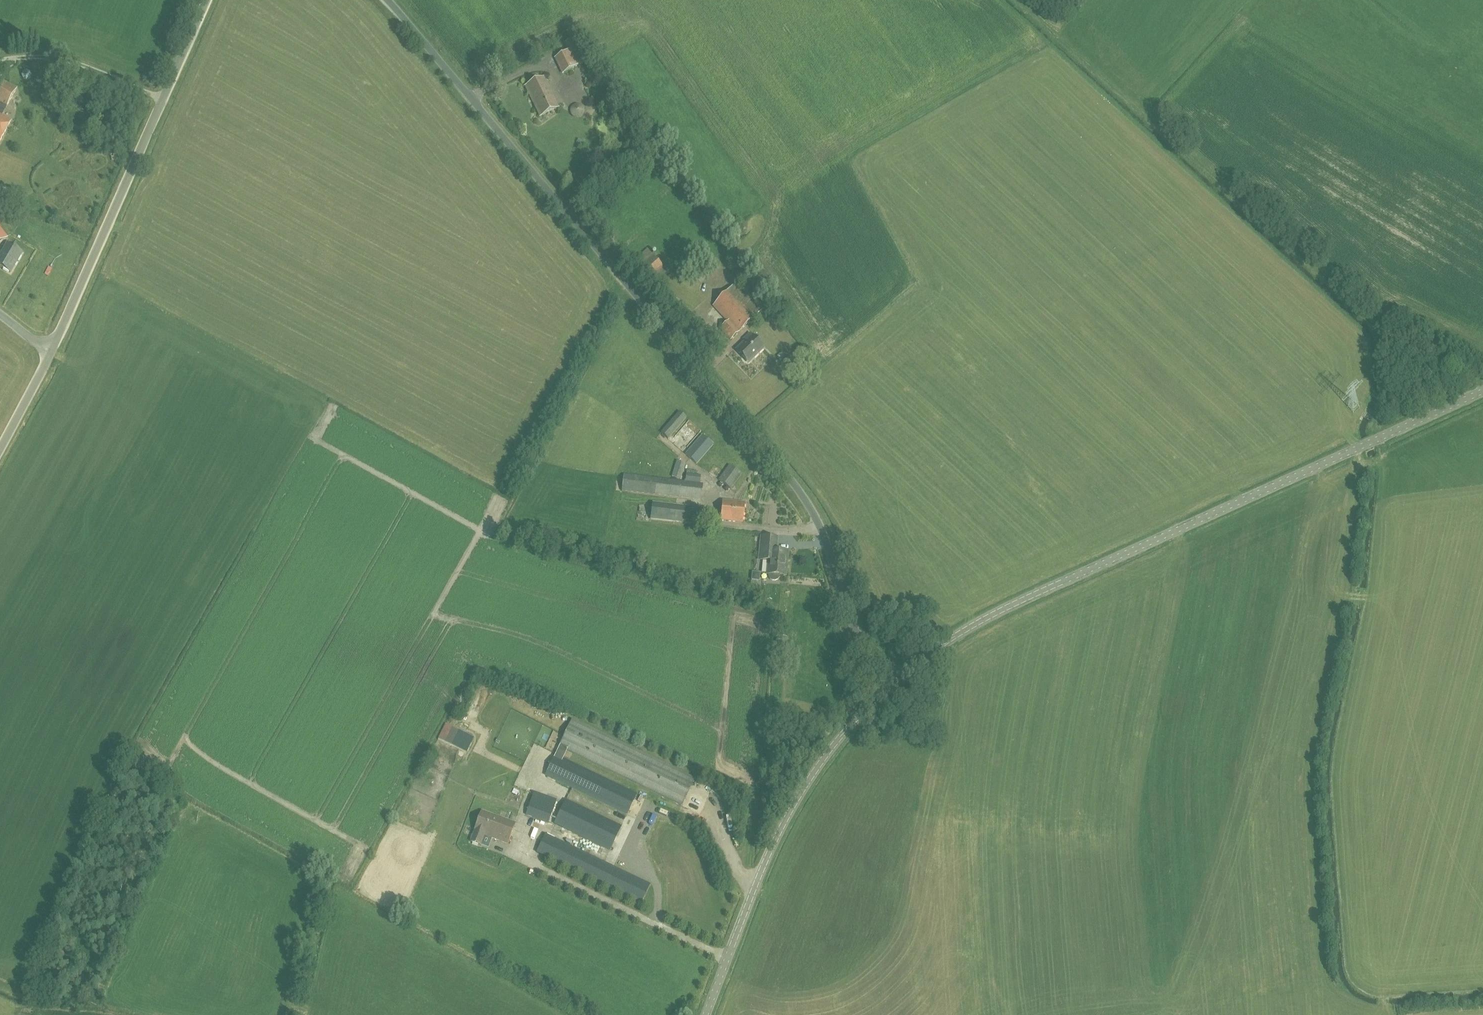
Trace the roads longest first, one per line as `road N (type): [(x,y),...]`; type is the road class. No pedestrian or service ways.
road 1 (unclassified): [(895,681),(852,619),(804,495),(387,0)]
road 2 (tertiary): [(895,681),(971,628),(1055,585),(1482,393)]
road 3 (unclassified): [(49,354),(207,0)]
road 4 (tertiary): [(707,1014),(764,868),(809,782),(895,681)]

